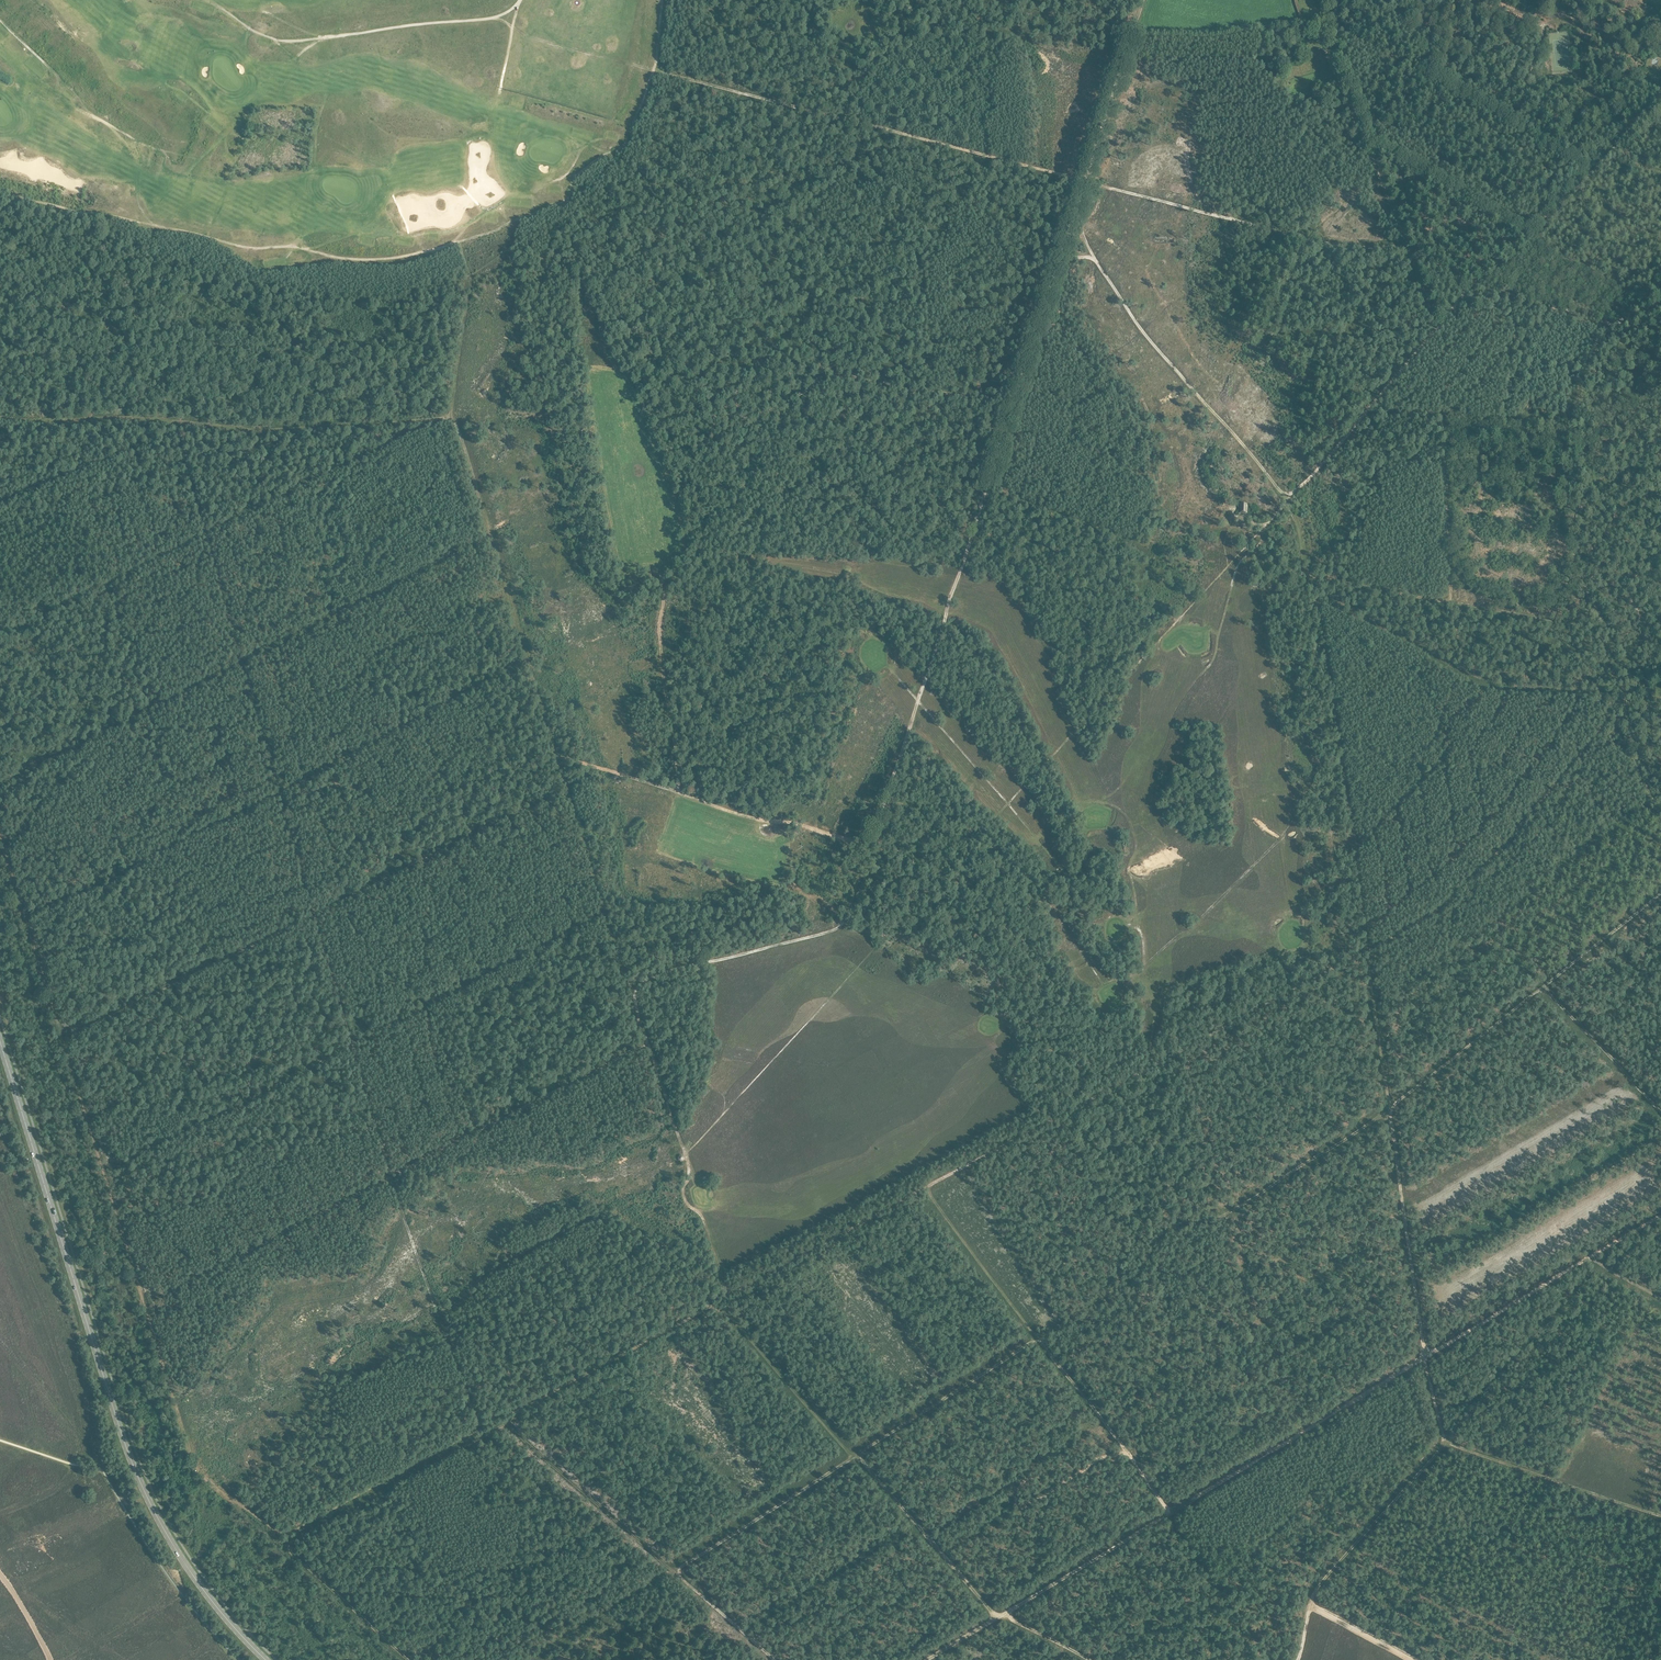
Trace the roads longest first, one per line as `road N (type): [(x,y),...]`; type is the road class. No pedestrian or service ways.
road 1 (track): [(670,1568),(1129,1281),(1166,1231),(1222,1218),(1390,1109),(1660,894)]
road 2 (track): [(1142,0),(845,922),(664,972),(631,989)]
road 3 (track): [(463,253),(471,281),(451,417),(688,1165),(684,1201),(701,1214),(729,1295)]
road 4 (track): [(1660,277),(1607,335),(1587,371),(1574,452),(1588,604),(1580,625),(1308,577),(1298,522),(1283,494),(1142,330),(1074,213)]
road 5 (track): [(176,422),(390,1176),(480,1429)]
road 6 (track): [(0,842),(195,1470),(276,1530),(292,1530),(524,1407)]
road 7 (track): [(511,1427),(524,1407),(1367,949)]
road 8 (track): [(521,0),(512,30),(519,36),(1301,237),(1406,247)]
road 9 (track): [(0,190),(258,250),(384,260),(454,245),(567,201),(572,179),(620,149),(655,70),(663,0)]
road 10 (track): [(1214,663),(1236,568),(1289,495),(1440,323),(1322,26)]
road 11 (primary): [(268,1659),(181,1558),(133,1466),(0,1040)]
road 12 (track): [(928,1659),(1424,1357)]
road 13 (track): [(712,1305),(993,1614),(1088,1659)]
road 14 (track): [(924,1532),(952,1523),(1058,1451),(1084,1397),(931,1198),(930,1185)]
road 15 (track): [(1131,38),(1205,40),(1414,11),(1482,16),(1518,31),(1554,21),(1546,0)]
road 16 (track): [(0,416),(256,431),(451,417)]
road 17 (track): [(410,1659),(289,1545),(501,1426),(511,1427)]
road 18 (track): [(1367,949),(1424,1357)]
road 19 (track): [(643,414),(771,412),(842,376),(1015,398)]
road 20 (track): [(1308,577),(1367,949)]
road 21 (track): [(1367,949),(1429,915),(1494,859),(1625,696)]
road 22 (track): [(1321,0),(1330,24),(1591,173)]
road 23 (track): [(870,844),(741,815),(557,756)]
road 24 (track): [(518,6),(497,18),(277,41),(212,0)]
road 25 (track): [(1367,145),(1641,298)]
road 26 (track): [(1424,1357),(1660,1215)]
road 27 (track): [(159,226),(137,196),(135,140),(90,111),(0,20)]
road 28 (track): [(1245,445),(1410,256)]
road 29 (track): [(1440,323),(1615,147)]
road 30 (track): [(1445,1443),(1660,1515)]
road 31 (track): [(1309,1607),(1317,1587),(1445,1443)]
road 32 (track): [(1301,237),(1221,420)]
road 33 (track): [(1543,987),(1660,1111)]
road 34 (track): [(533,1659),(670,1568)]
road 35 (track): [(1084,1397),(1169,1513)]
road 36 (track): [(1483,279),(1617,324)]
road 37 (track): [(1660,817),(1630,749),(1625,696)]

